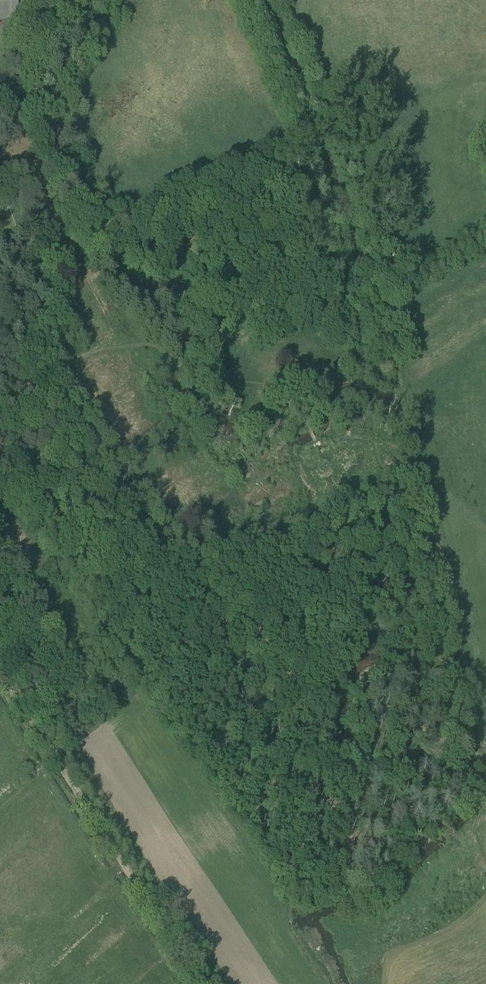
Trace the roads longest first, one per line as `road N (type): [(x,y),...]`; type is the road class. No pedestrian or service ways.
road 1 (track): [(53,377),(209,586),(350,752)]
road 2 (track): [(195,983),(0,683)]
road 3 (track): [(312,377),(351,349),(357,329),(330,223),(300,160)]
road 4 (track): [(183,369),(154,346),(88,353),(53,377)]
road 5 (track): [(312,377),(230,381),(183,369)]

